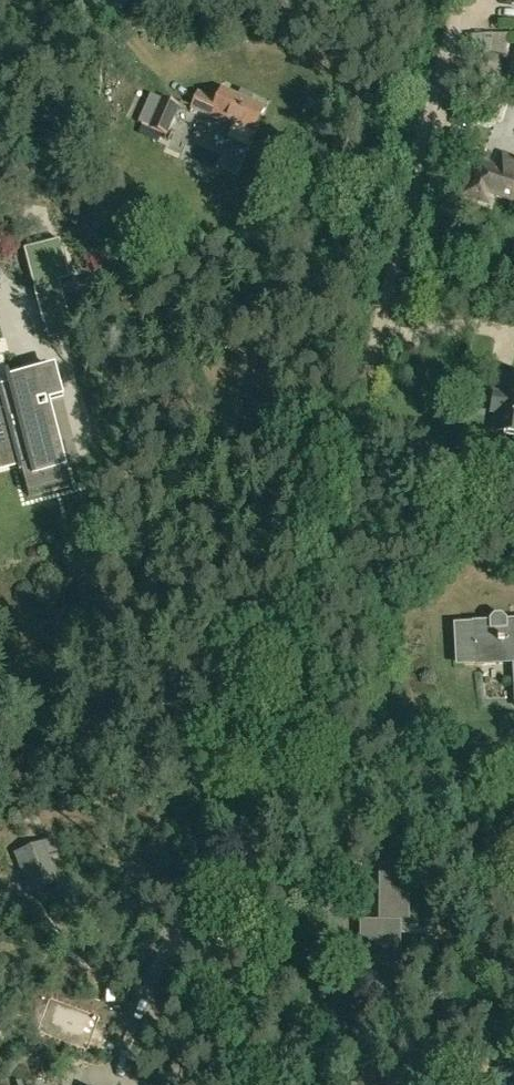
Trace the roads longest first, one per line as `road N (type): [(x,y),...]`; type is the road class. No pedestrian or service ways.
road 1 (track): [(245,1084),(230,901),(248,789),(453,0)]
road 2 (unclassified): [(0,54),(114,0)]

